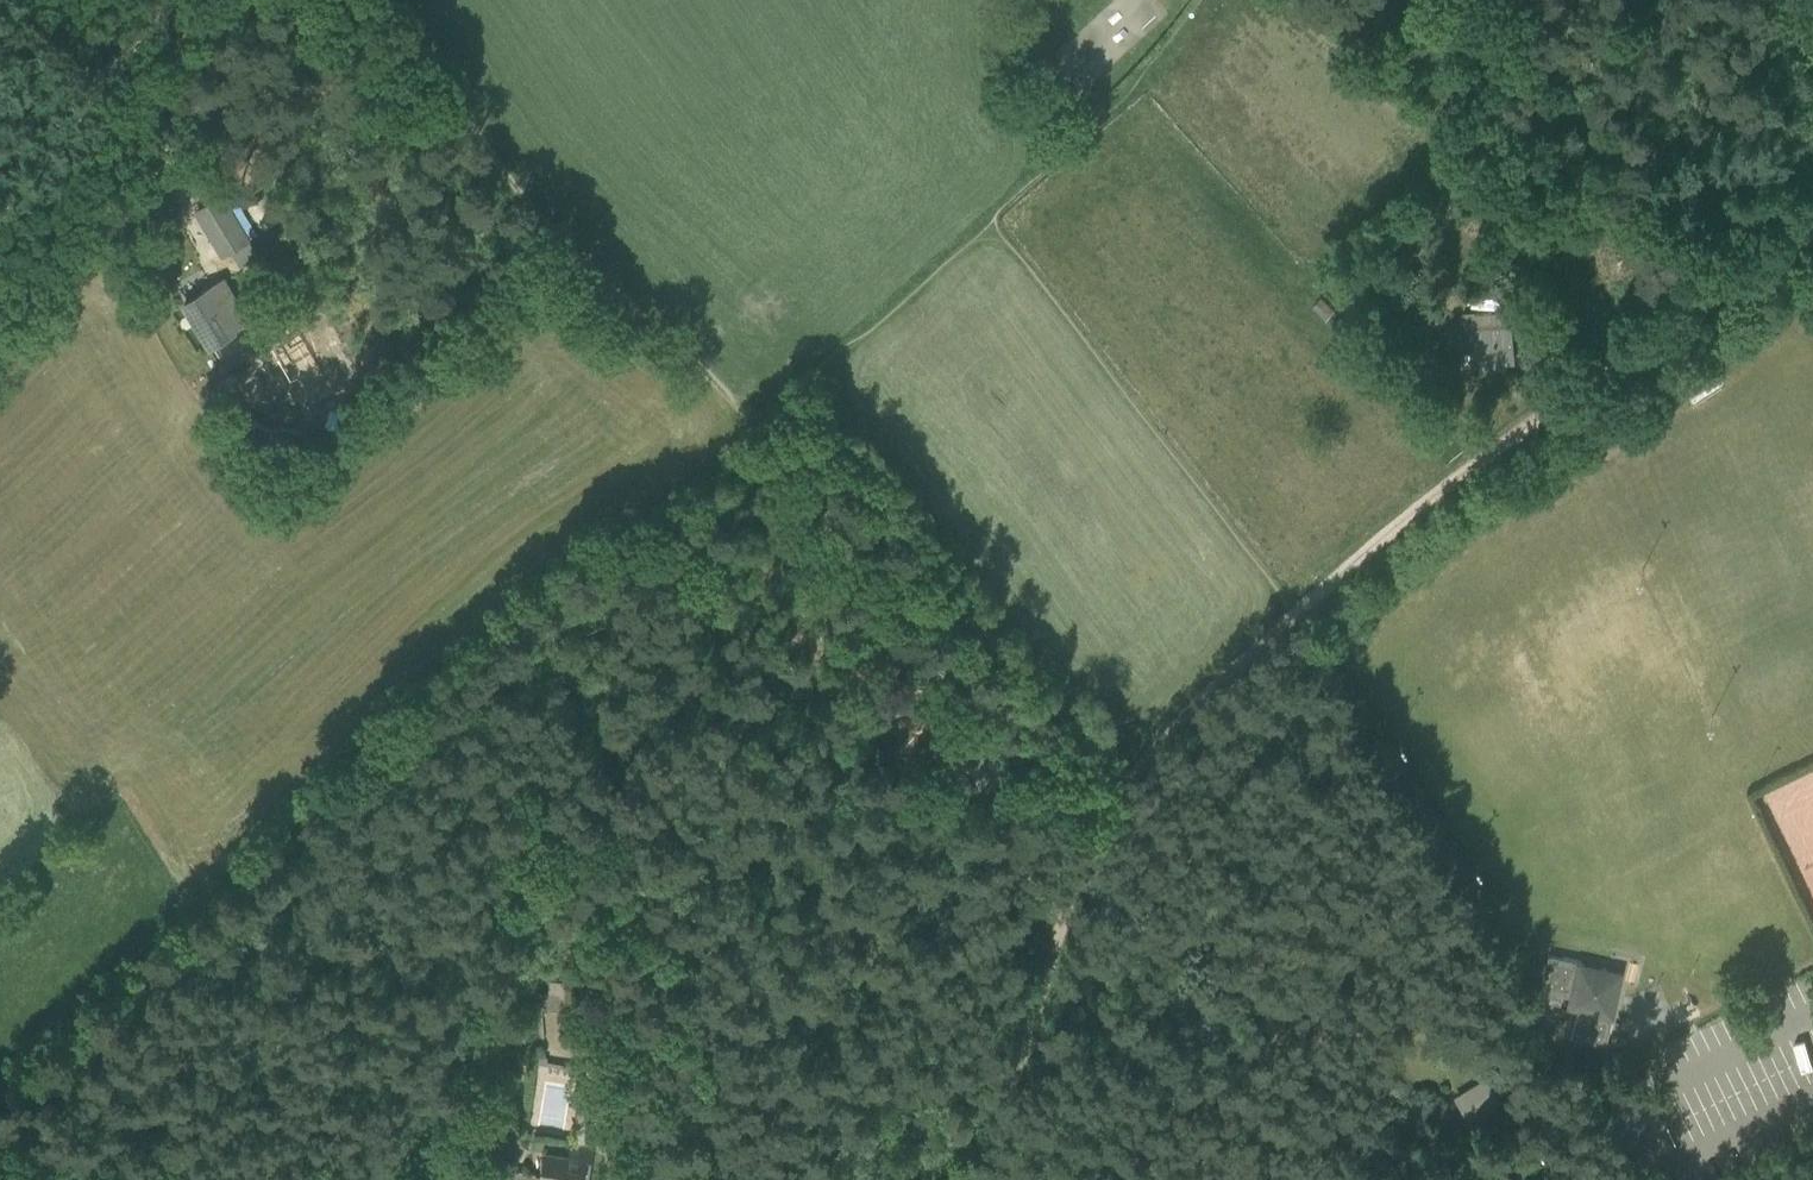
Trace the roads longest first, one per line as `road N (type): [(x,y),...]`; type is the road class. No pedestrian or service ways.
road 1 (unclassified): [(986,1179),(1075,886),(1158,745),(1299,616),(1555,413),(1764,274),(1812,230)]
road 2 (track): [(0,238),(177,0)]
road 3 (track): [(174,1179),(103,1148),(0,1132)]

